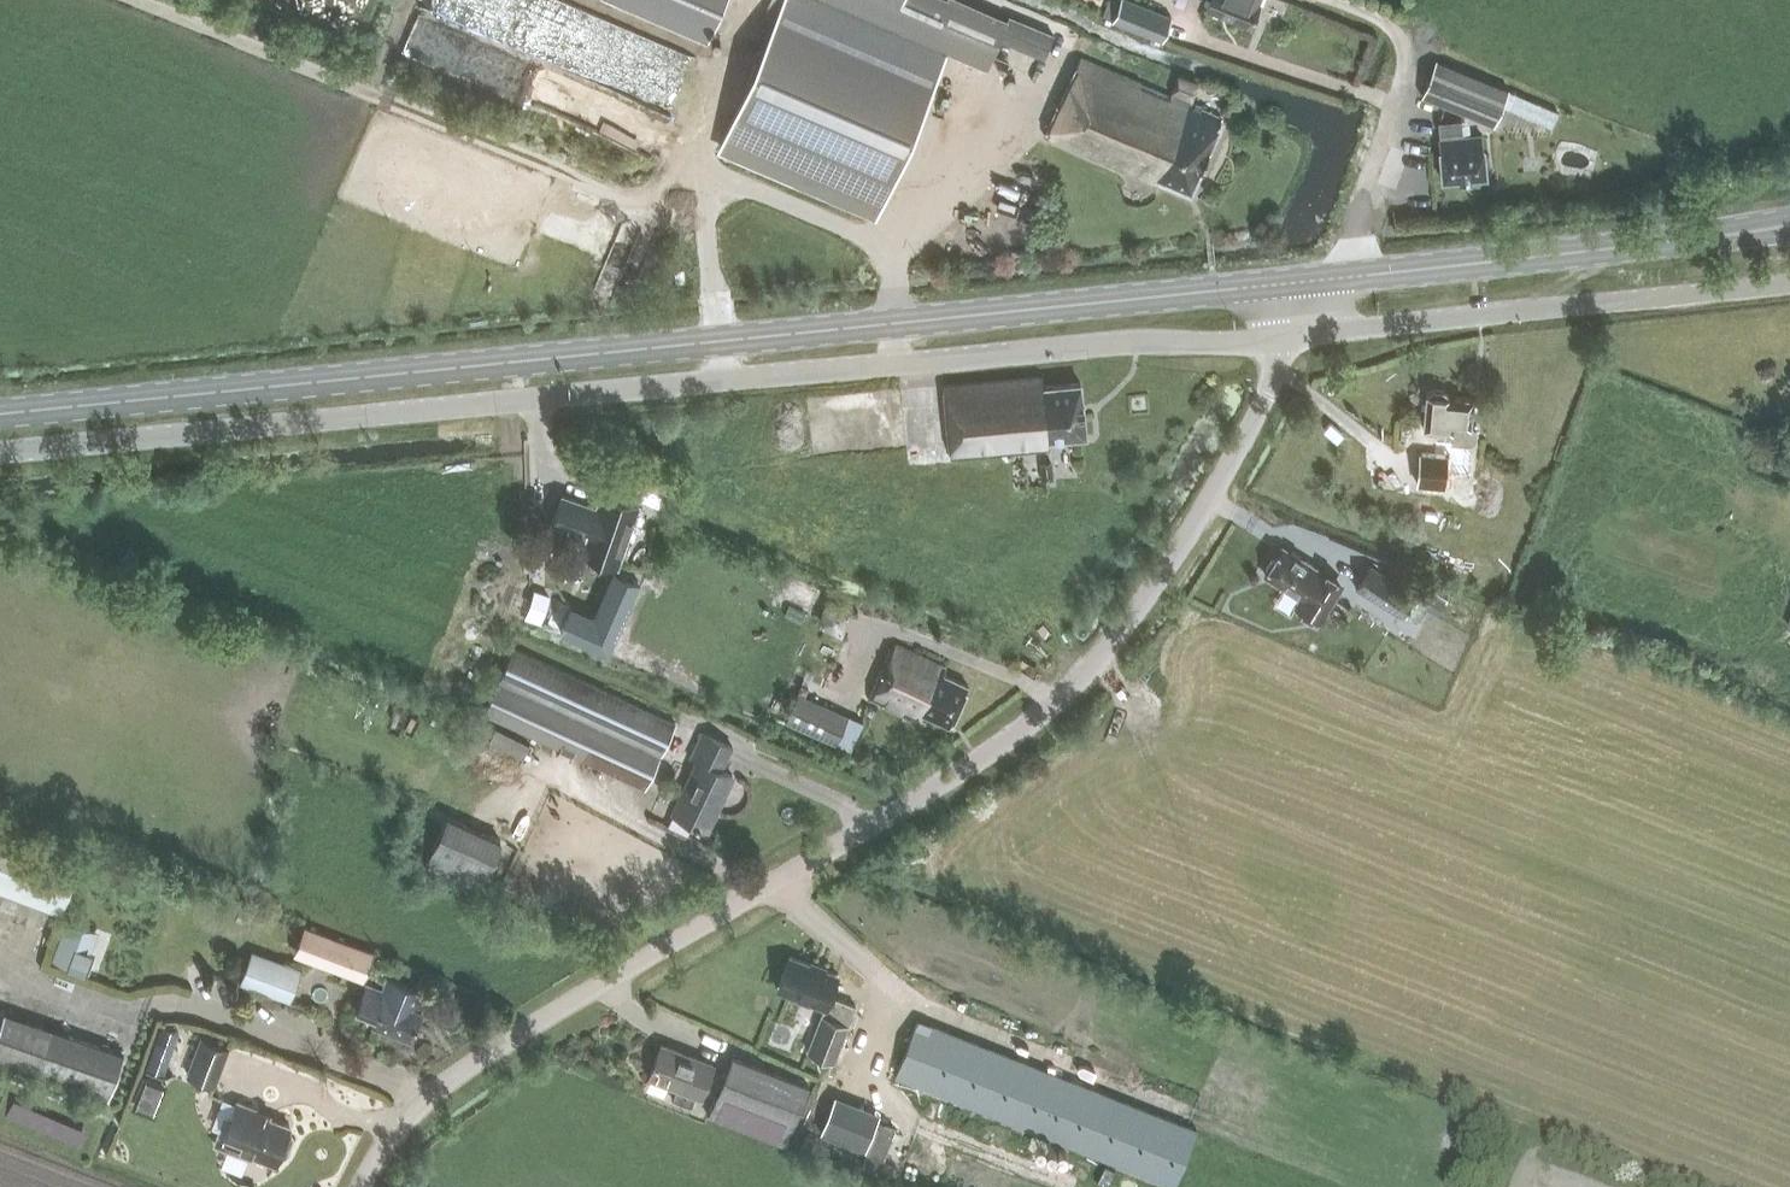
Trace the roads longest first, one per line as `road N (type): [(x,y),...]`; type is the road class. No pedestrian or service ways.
road 1 (unclassified): [(362,1186),(389,1137),(456,1073),(958,776),(1063,694),(1110,644),(1203,512),(1287,341)]
road 2 (primary): [(0,414),(729,341)]
road 3 (unclassified): [(0,458),(711,387)]
road 4 (unclassified): [(1287,341),(1789,286)]
road 5 (primary): [(1289,284),(1788,227)]
road 6 (primary): [(889,325),(1289,284)]
road 7 (unclassified): [(897,368),(1132,343),(1287,341)]
road 8 (unclassified): [(711,387),(897,368)]
road 9 (primary): [(729,341),(889,325)]

